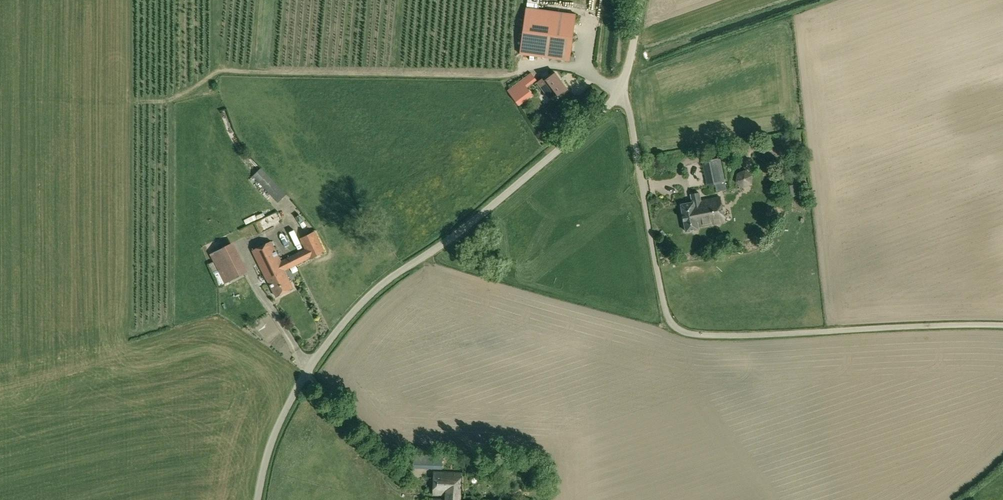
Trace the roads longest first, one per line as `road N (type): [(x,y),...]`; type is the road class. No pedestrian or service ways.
road 1 (unclassified): [(1002,325),(742,335),(681,330),(665,305),(619,92)]
road 2 (unclassified): [(257,499),(275,430),(355,310),(619,92)]

